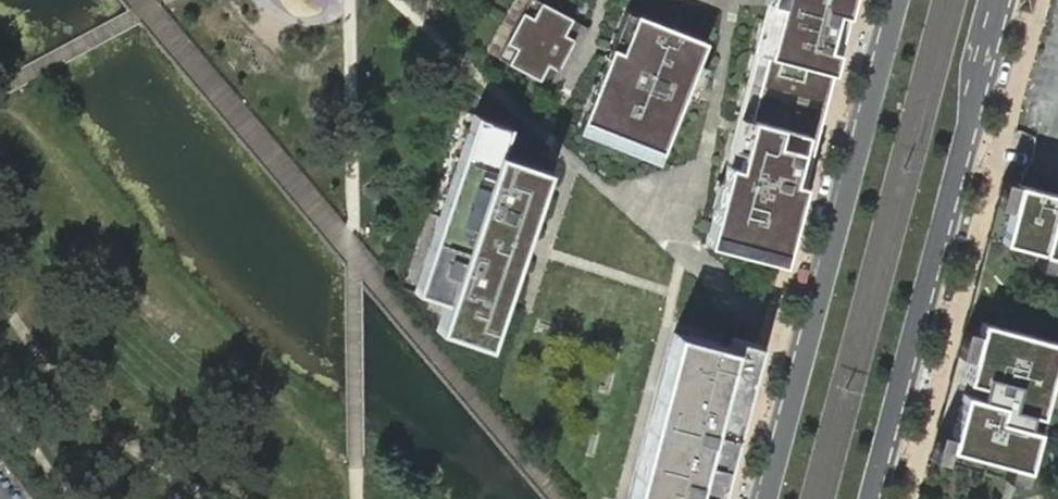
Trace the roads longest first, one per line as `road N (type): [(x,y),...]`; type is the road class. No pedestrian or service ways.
road 1 (residential): [(870,498),(1002,0)]
road 2 (residential): [(896,0),(765,498)]

